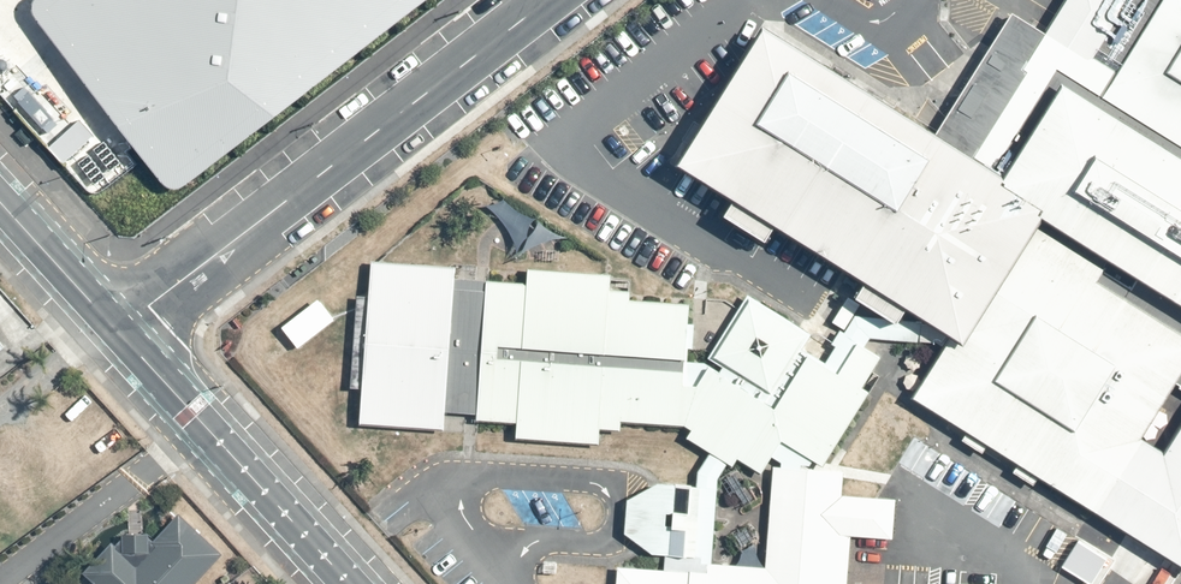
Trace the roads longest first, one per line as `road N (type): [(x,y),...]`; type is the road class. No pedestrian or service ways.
road 1 (residential): [(117,332),(547,0)]
road 2 (secondary): [(347,583),(117,332)]
road 3 (secondary): [(117,332),(0,204)]

